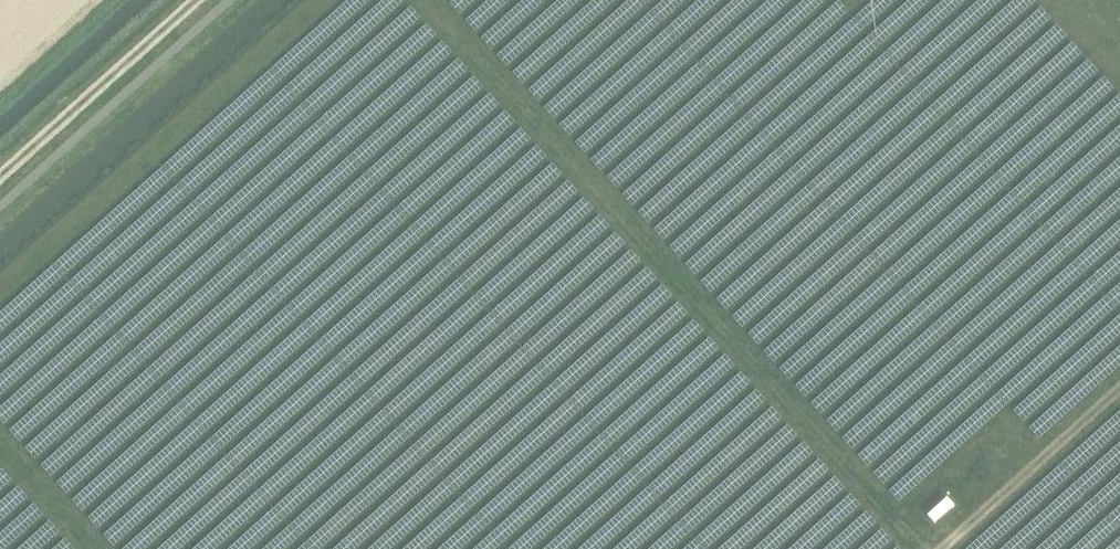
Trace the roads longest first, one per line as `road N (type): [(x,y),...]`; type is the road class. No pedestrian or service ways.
road 1 (track): [(425,0),(920,548)]
road 2 (track): [(0,174),(194,0)]
road 3 (track): [(942,548),(1119,389)]
road 4 (track): [(0,441),(97,548)]

